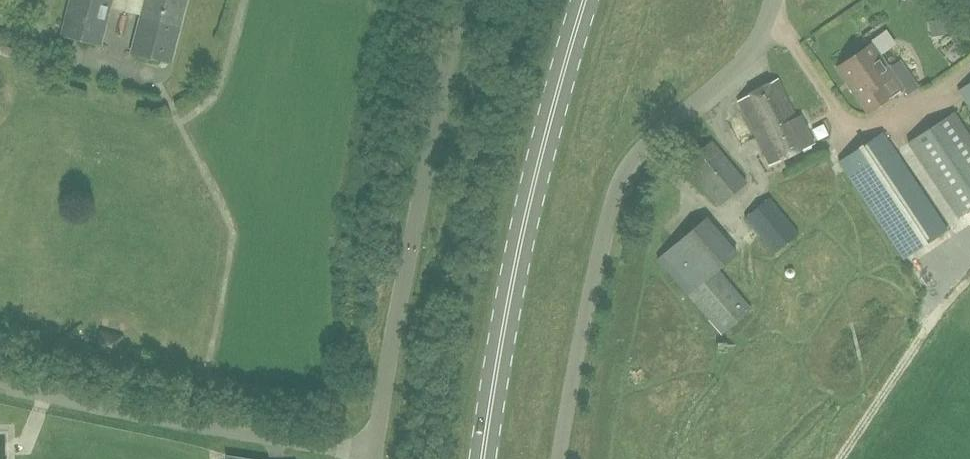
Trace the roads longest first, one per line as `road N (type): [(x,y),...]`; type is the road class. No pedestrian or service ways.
road 1 (unclassified): [(563,458),(623,171),(647,140),(735,67),(775,0)]
road 2 (primary): [(486,458),(515,271),(584,0)]
road 3 (unclassified): [(374,455),(414,219),(465,0)]
road 4 (unclassified): [(0,385),(374,455)]

